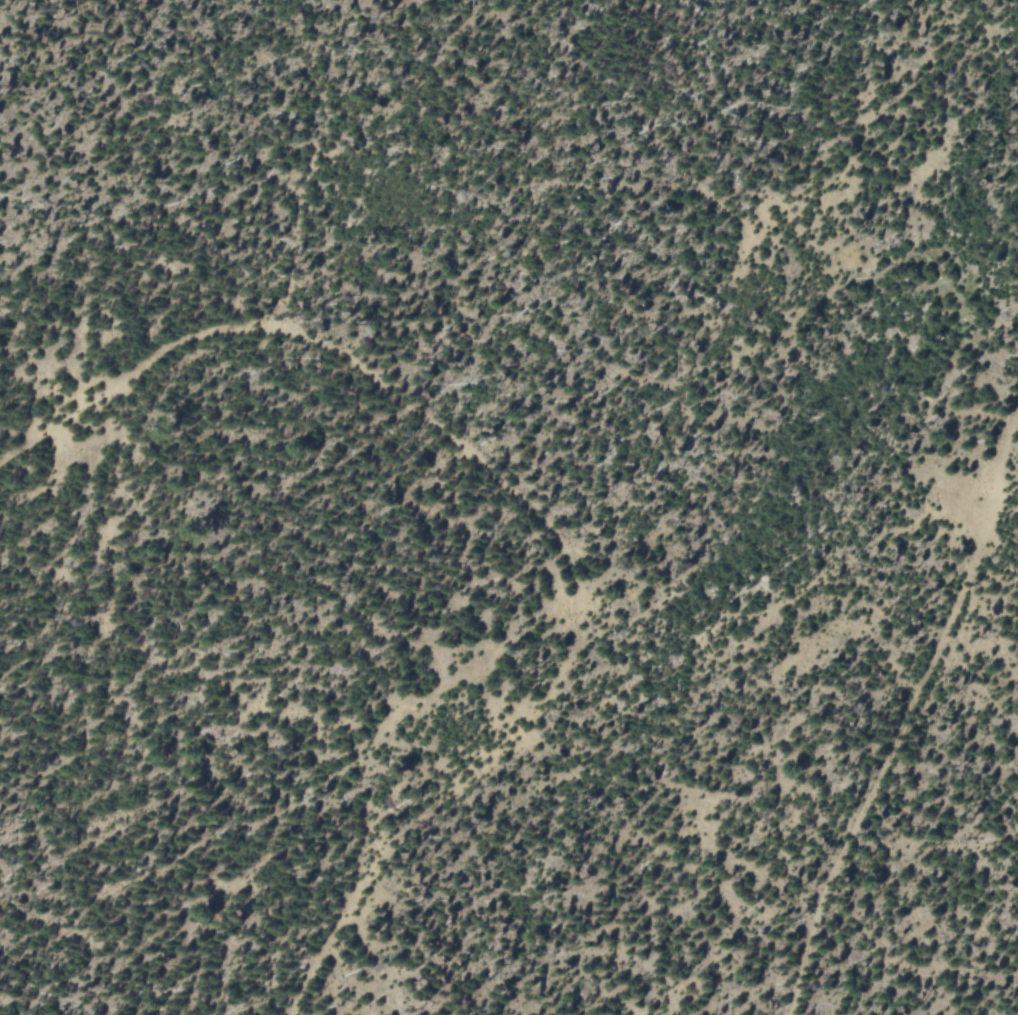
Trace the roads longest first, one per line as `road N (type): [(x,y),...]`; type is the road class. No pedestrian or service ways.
road 1 (track): [(828,1014),(950,625),(1017,356)]

